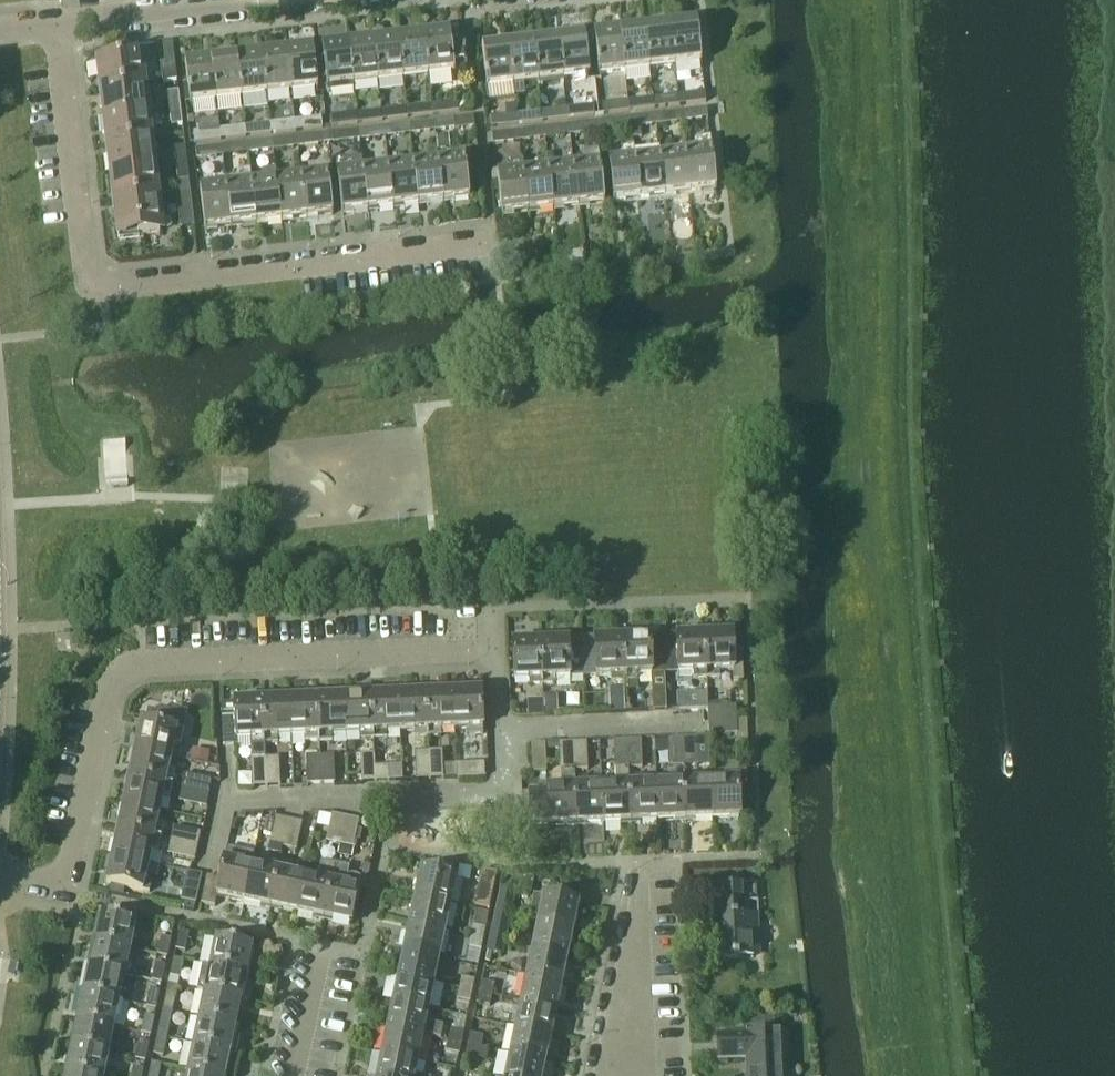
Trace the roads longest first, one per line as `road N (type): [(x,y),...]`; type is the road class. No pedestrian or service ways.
road 1 (residential): [(0,876),(64,888),(114,677),(142,663),(492,653),(498,728),(706,721)]
road 2 (residential): [(483,249),(101,285),(84,270),(54,27)]
road 3 (residential): [(54,27),(273,0)]
road 4 (residential): [(626,1075),(641,877)]

